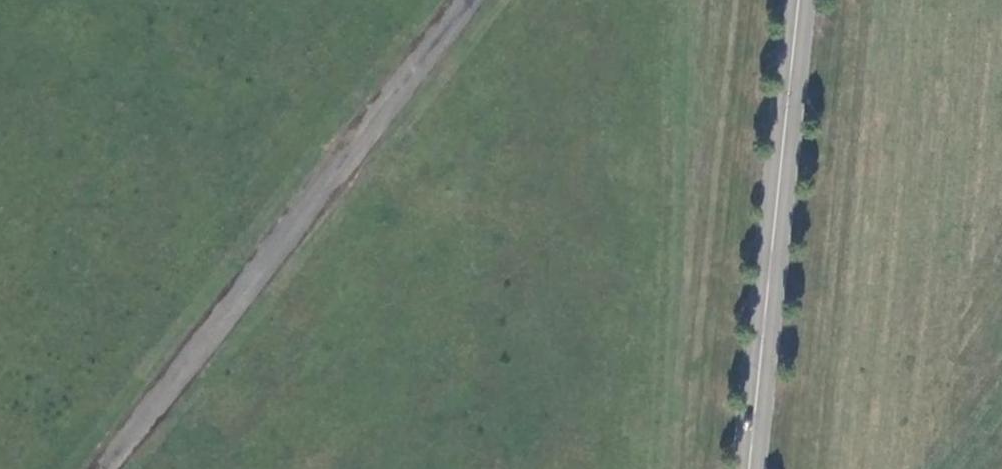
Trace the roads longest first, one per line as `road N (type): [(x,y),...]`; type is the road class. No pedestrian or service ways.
road 1 (track): [(104,468),(467,0)]
road 2 (unclassified): [(799,0),(749,468)]

